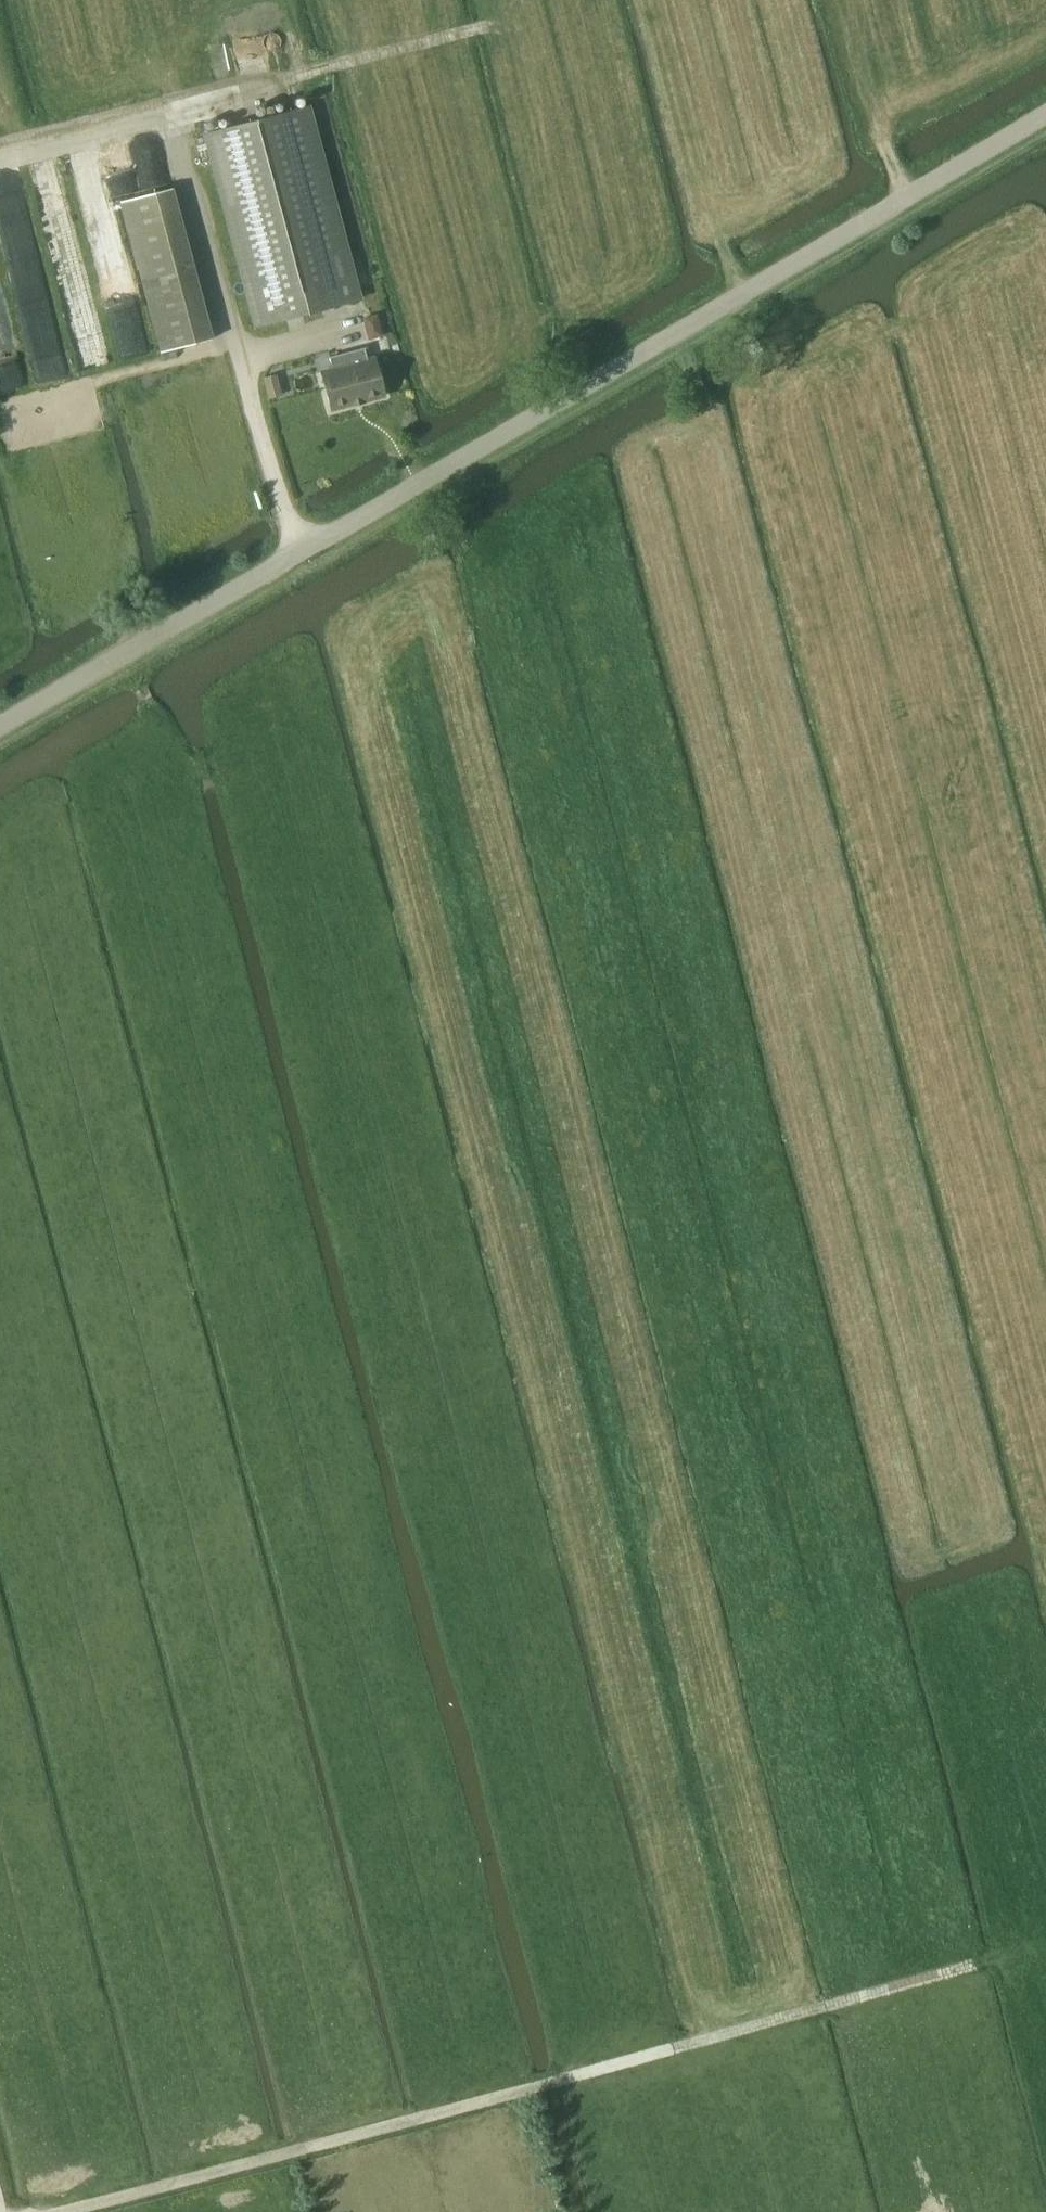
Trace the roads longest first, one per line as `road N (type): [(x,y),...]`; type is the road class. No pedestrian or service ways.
road 1 (unclassified): [(1045,115),(0,732)]
road 2 (track): [(55,2211),(975,1965)]

